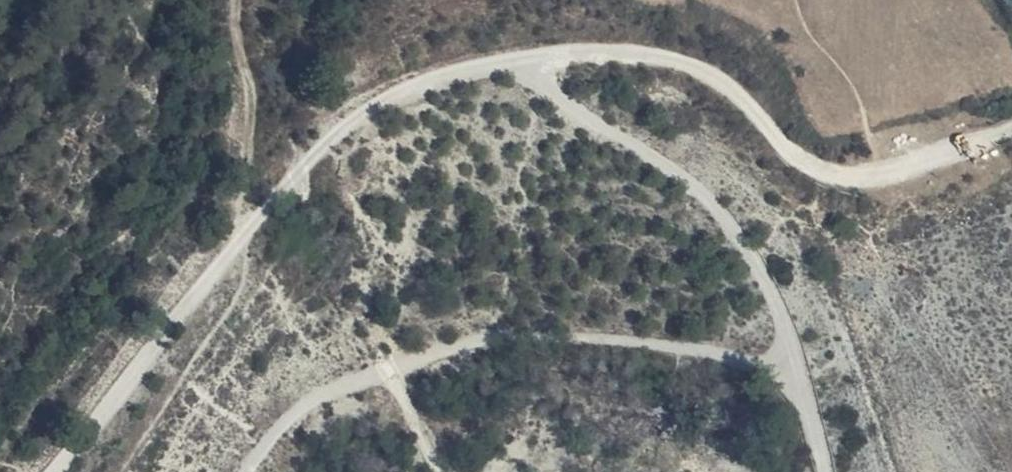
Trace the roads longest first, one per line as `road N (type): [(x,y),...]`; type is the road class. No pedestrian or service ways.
road 1 (track): [(1011,130),(976,147),(856,173),(805,164),(713,77),(630,49),(506,64),(414,90),(301,172),(57,471)]
road 2 (track): [(249,471),(280,427),(380,371),(582,333),(722,369)]
road 3 (track): [(506,64),(705,187),(786,297),(798,366)]

